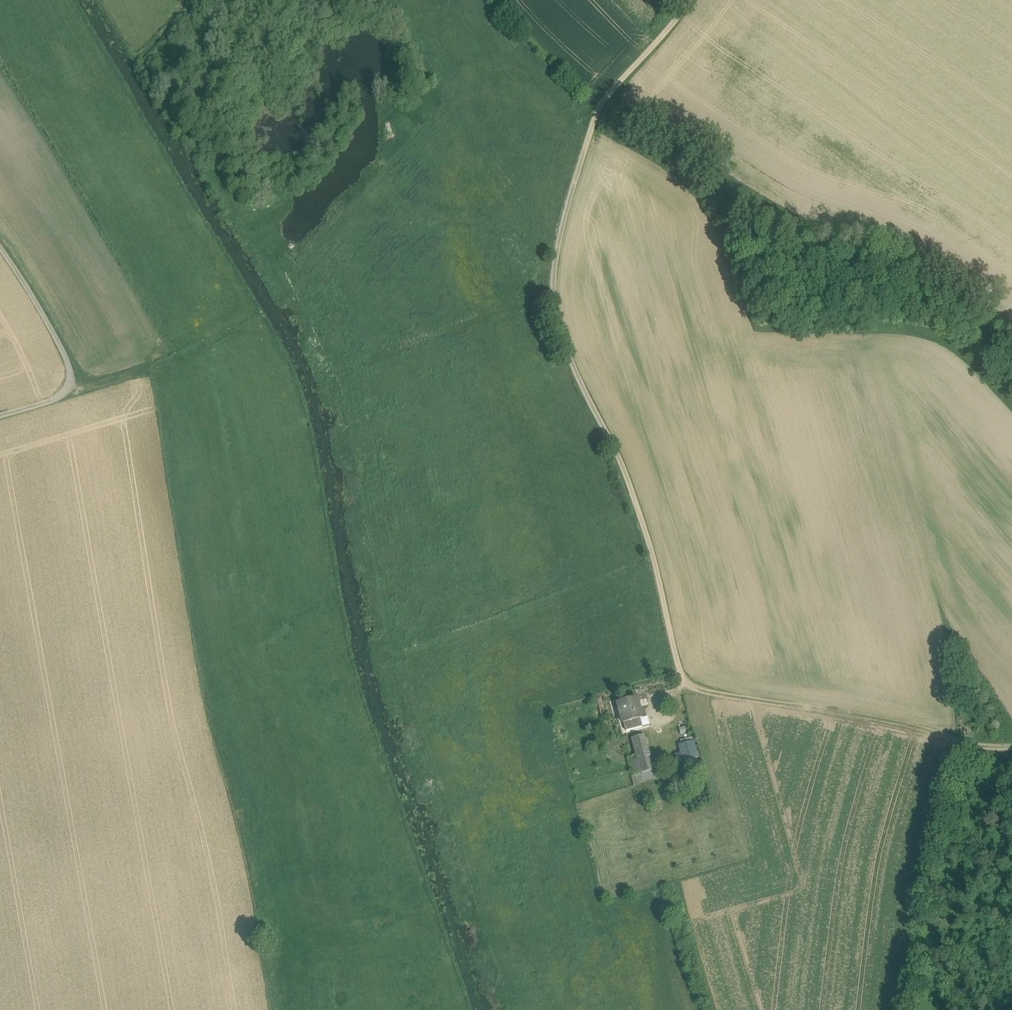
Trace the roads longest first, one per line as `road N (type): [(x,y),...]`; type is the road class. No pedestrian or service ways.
road 1 (unclassified): [(690,0),(600,104),(553,288),(560,341),(629,478),(685,688)]
road 2 (track): [(685,688),(1011,747)]
road 3 (track): [(961,741),(925,871),(910,1009)]
road 4 (track): [(0,416),(60,398),(70,385),(70,368),(0,251)]

